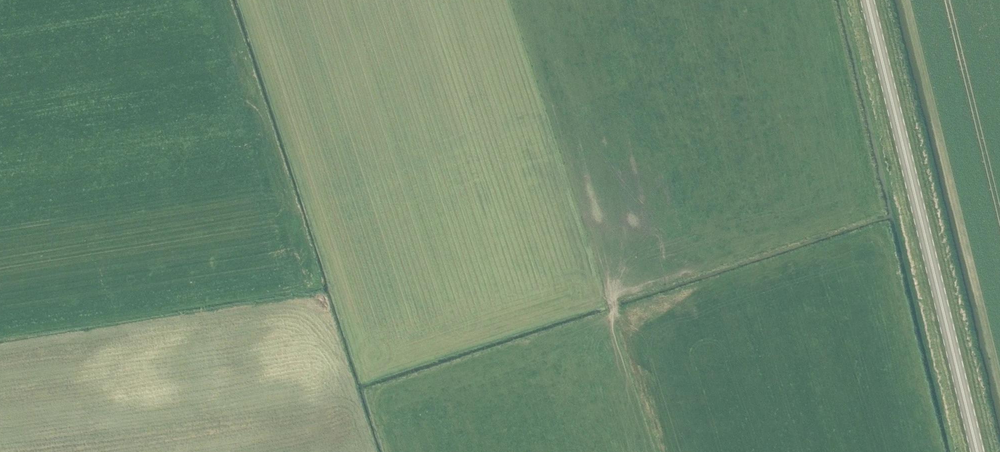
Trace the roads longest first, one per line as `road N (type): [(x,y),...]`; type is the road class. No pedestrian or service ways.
road 1 (primary): [(978,451),(867,0)]

